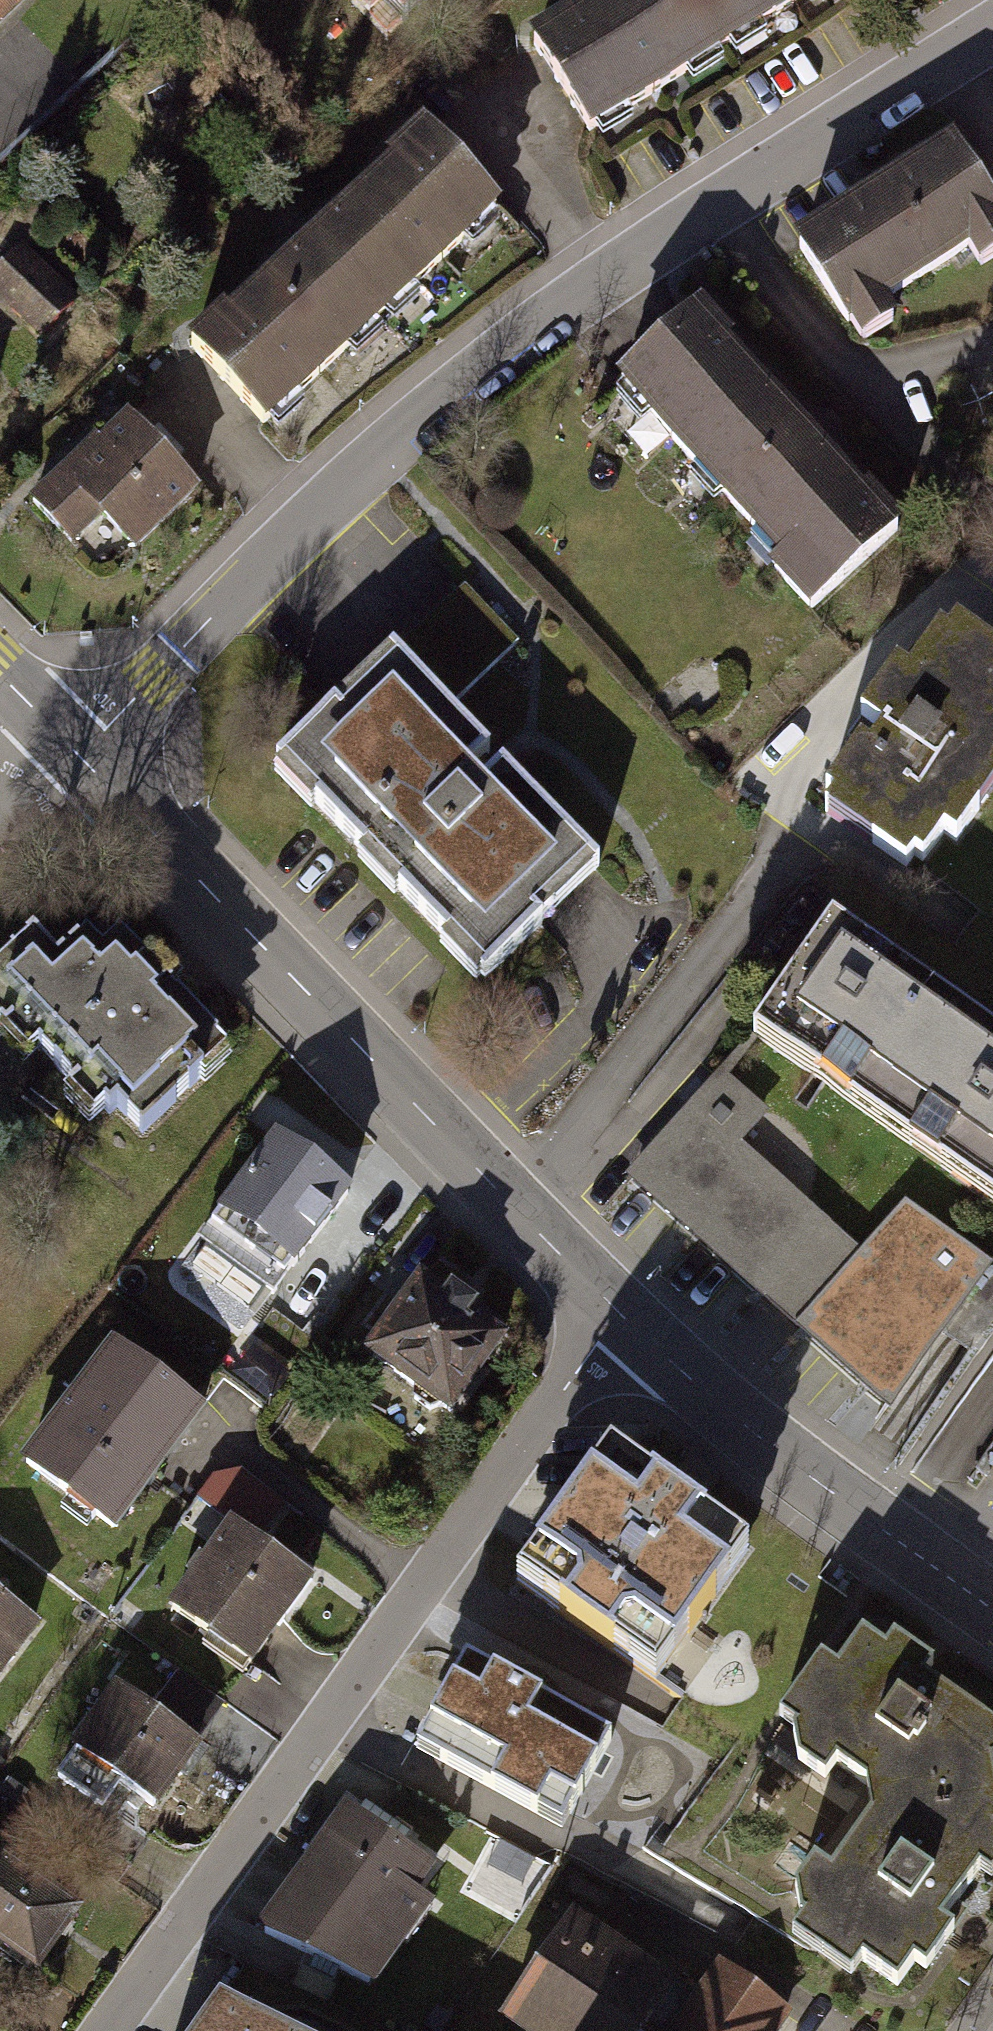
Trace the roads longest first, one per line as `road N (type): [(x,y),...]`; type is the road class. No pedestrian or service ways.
road 1 (residential): [(992,15),(714,205),(377,455),(75,745)]
road 2 (residential): [(621,1314),(111,2030)]
road 3 (residential): [(75,745),(621,1314)]
road 4 (residential): [(621,1314),(741,1432),(992,1610)]

